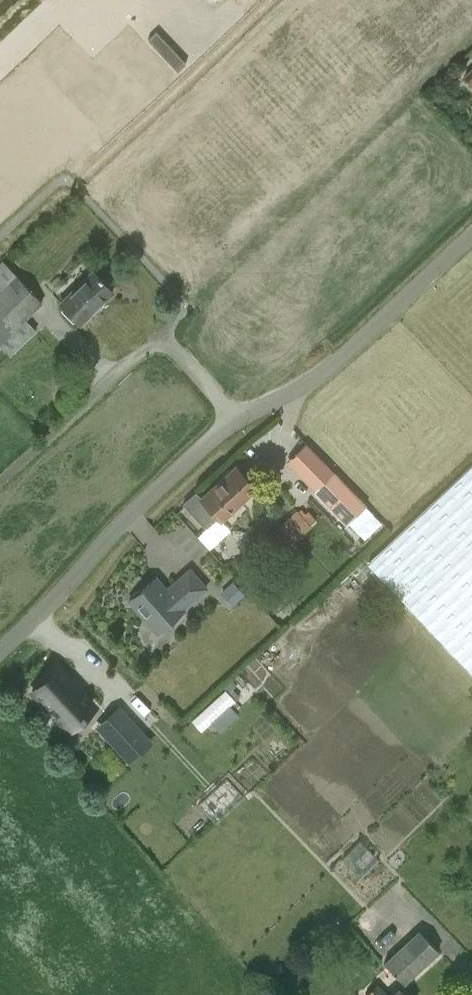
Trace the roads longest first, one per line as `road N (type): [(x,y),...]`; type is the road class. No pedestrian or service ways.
road 1 (unclassified): [(0,652),(236,419)]
road 2 (unclassified): [(236,419),(297,393),(471,234)]
road 3 (unclassified): [(0,484),(162,335)]

